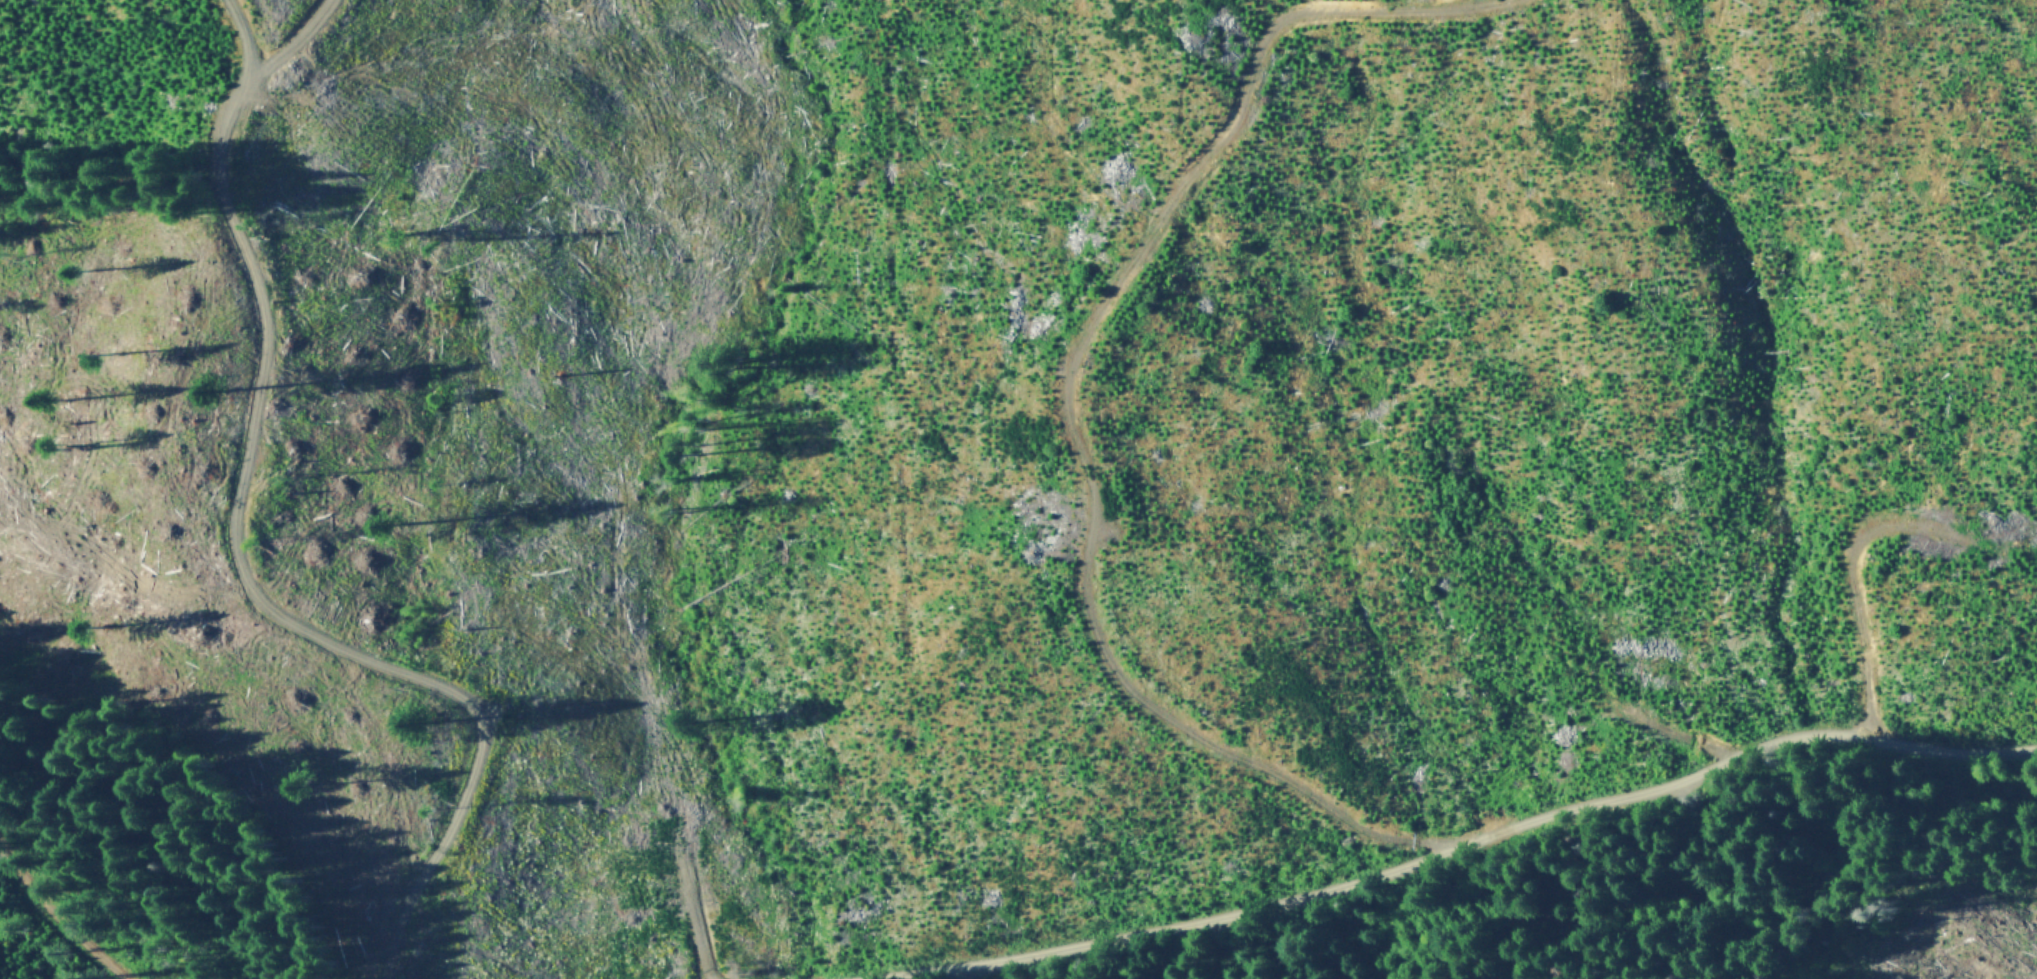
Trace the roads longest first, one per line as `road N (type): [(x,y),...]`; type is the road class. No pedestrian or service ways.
road 1 (residential): [(2036,750),(1954,752),(1816,735),(1759,746),(1640,798),(1233,914),(885,978)]
road 2 (track): [(388,978),(449,834),(480,792),(496,740),(474,706),(280,613),(257,580),(244,509),(271,328),(261,275),(214,173),(240,56),(229,0)]
road 3 (track): [(132,978),(0,842)]

